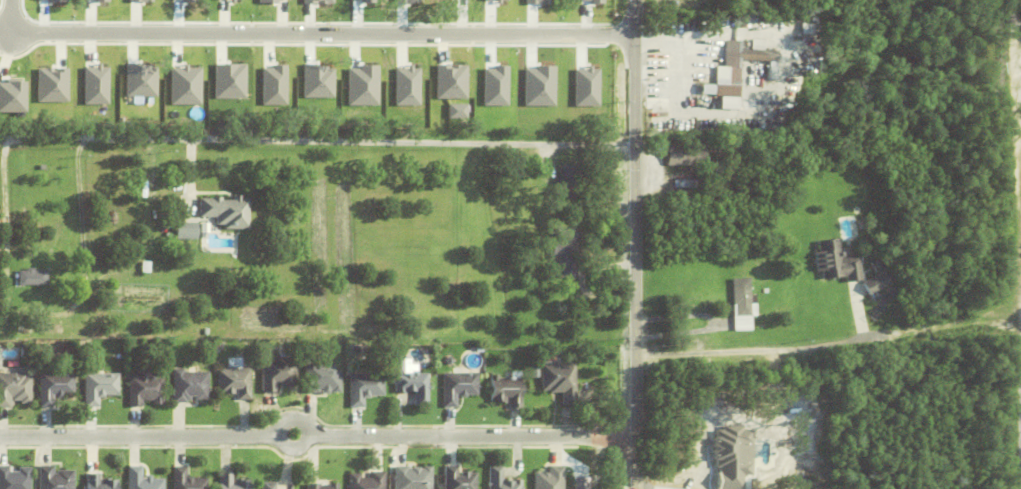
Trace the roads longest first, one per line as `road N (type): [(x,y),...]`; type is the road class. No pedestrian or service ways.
road 1 (residential): [(636,36),(29,31),(13,27),(12,0)]
road 2 (residential): [(638,433),(0,435)]
road 3 (residential): [(637,145),(0,136)]
road 4 (secondary): [(635,0),(638,488)]

